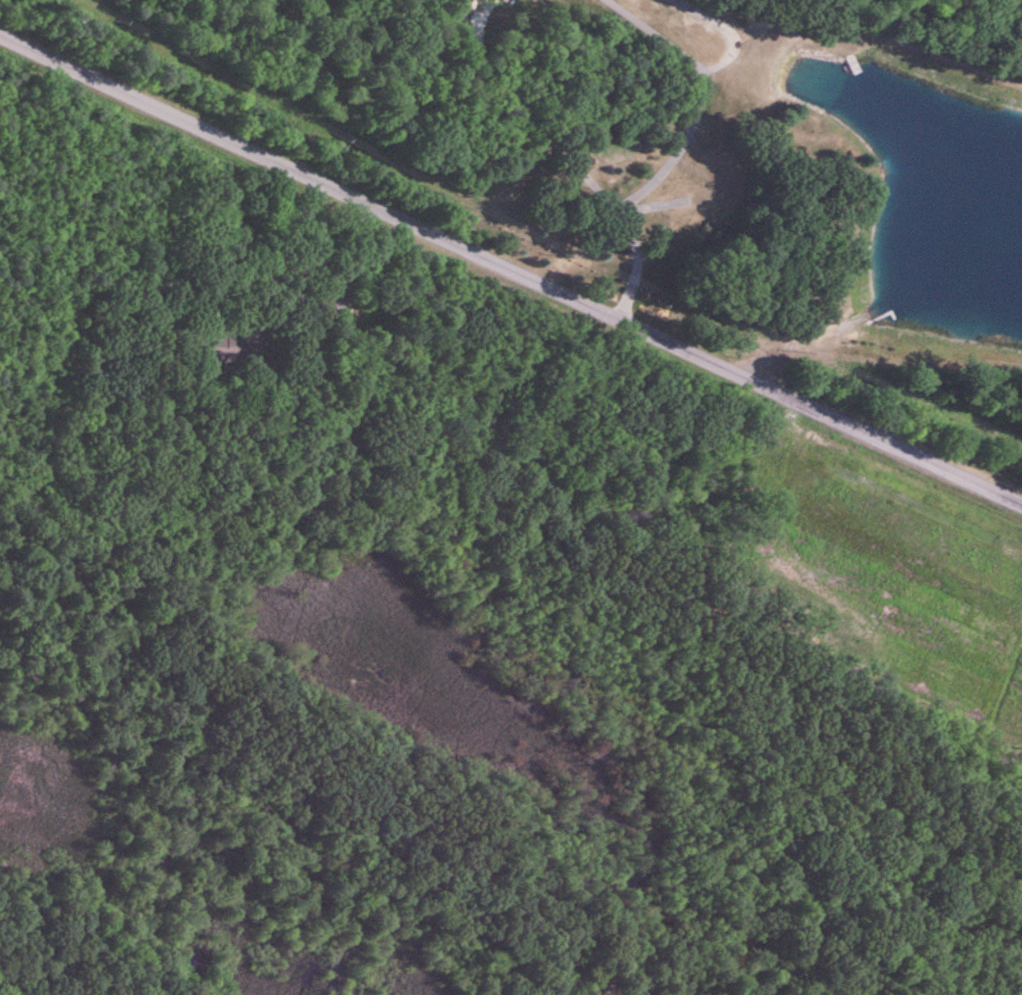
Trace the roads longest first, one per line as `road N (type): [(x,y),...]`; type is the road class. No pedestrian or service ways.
road 1 (residential): [(1021,504),(0,34)]

